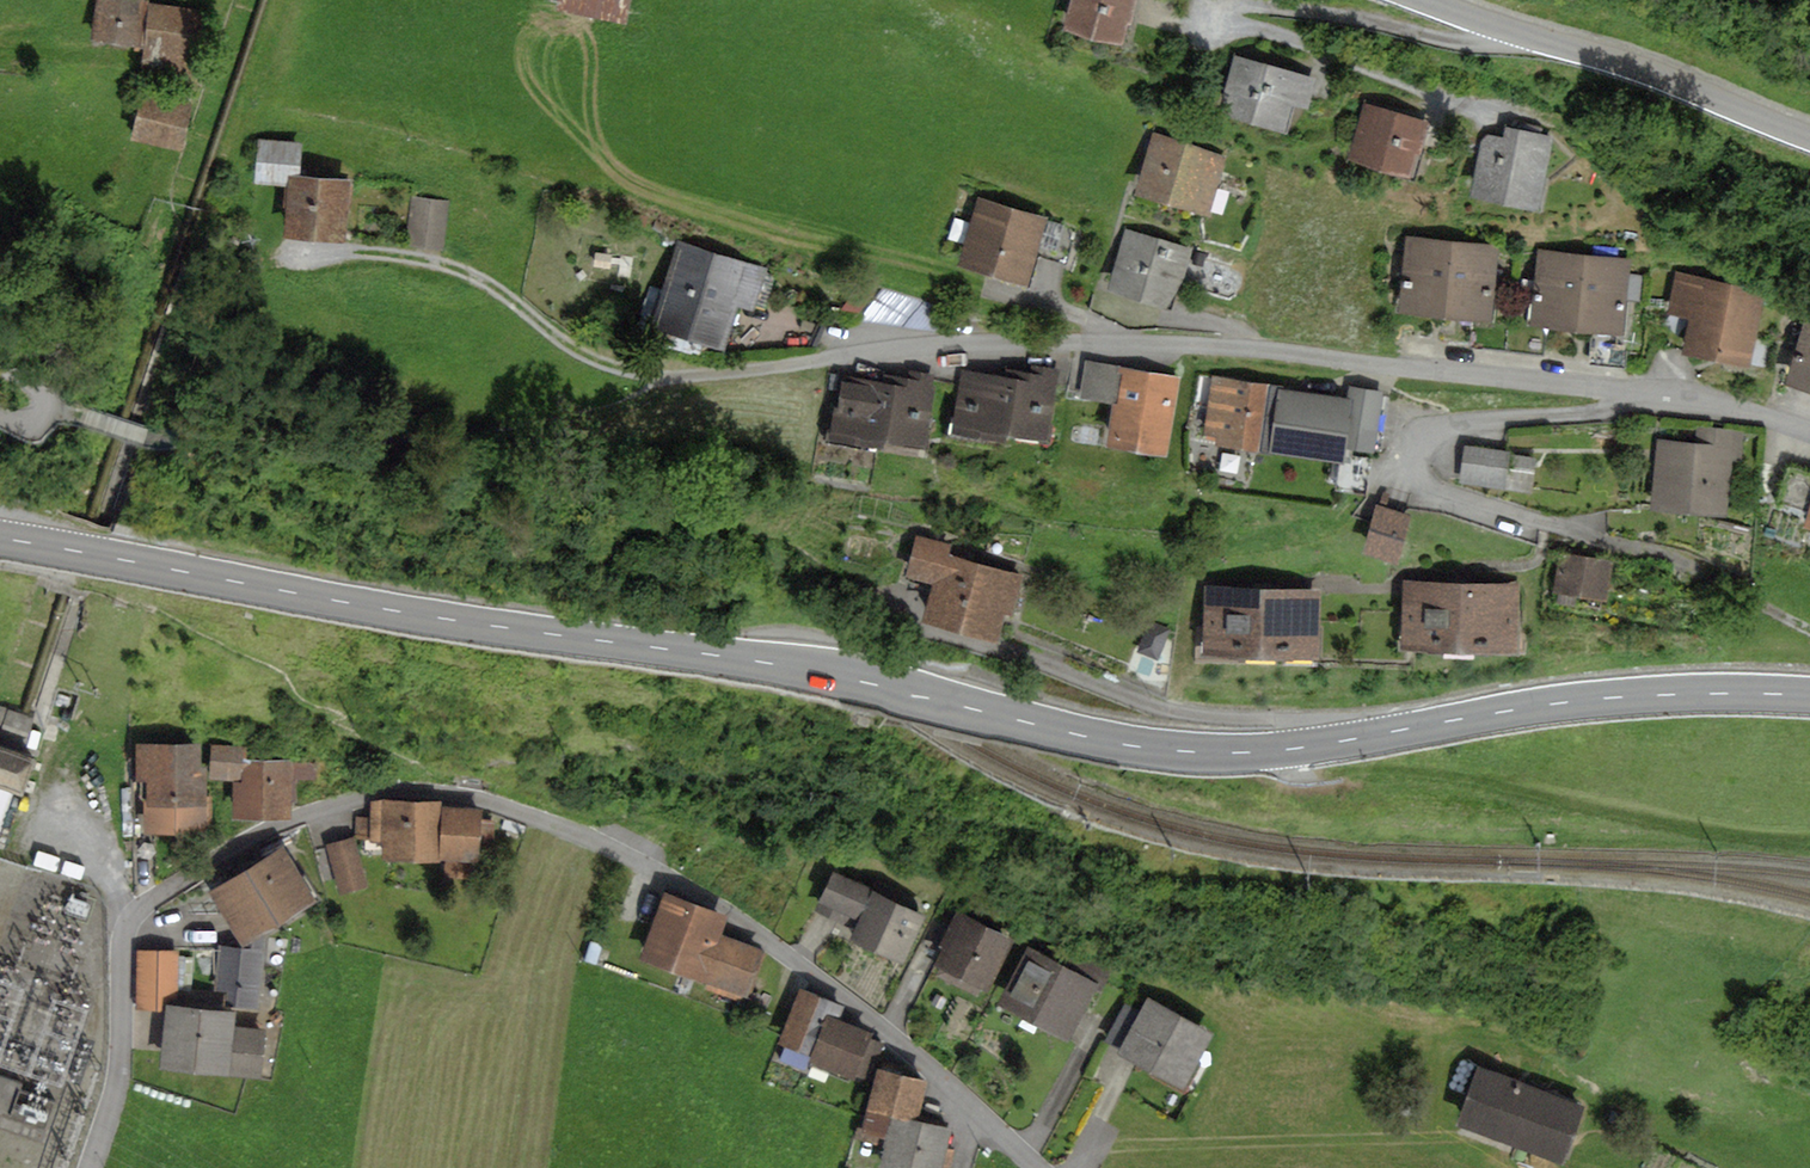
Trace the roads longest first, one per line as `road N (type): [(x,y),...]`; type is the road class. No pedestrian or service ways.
road 1 (tertiary): [(1809,694),(1632,695),(1289,749),(1180,752),(818,671),(455,620),(0,538)]
road 2 (residential): [(1627,393),(1238,345),(982,347),(655,377),(606,365),(491,284),(455,269),(304,251)]
road 3 (residential): [(91,1167),(117,1089),(124,939),(133,918),(251,839),(301,817),(358,799),(442,791),(600,844),(746,921),(907,1045),(1038,1167)]
road 4 (track): [(148,436),(501,435),(605,411),(664,377)]
road 5 (residential): [(1627,393),(1609,410),(1442,420),(1419,428),(1409,446),(1409,469),(1422,485),(1604,541)]
road 6 (unclassified): [(1809,135),(1673,80),(1426,0)]
road 7 (residential): [(1809,431),(1700,398),(1627,393)]
road 8 (residential): [(0,414),(34,422),(46,403),(37,386),(0,366)]

